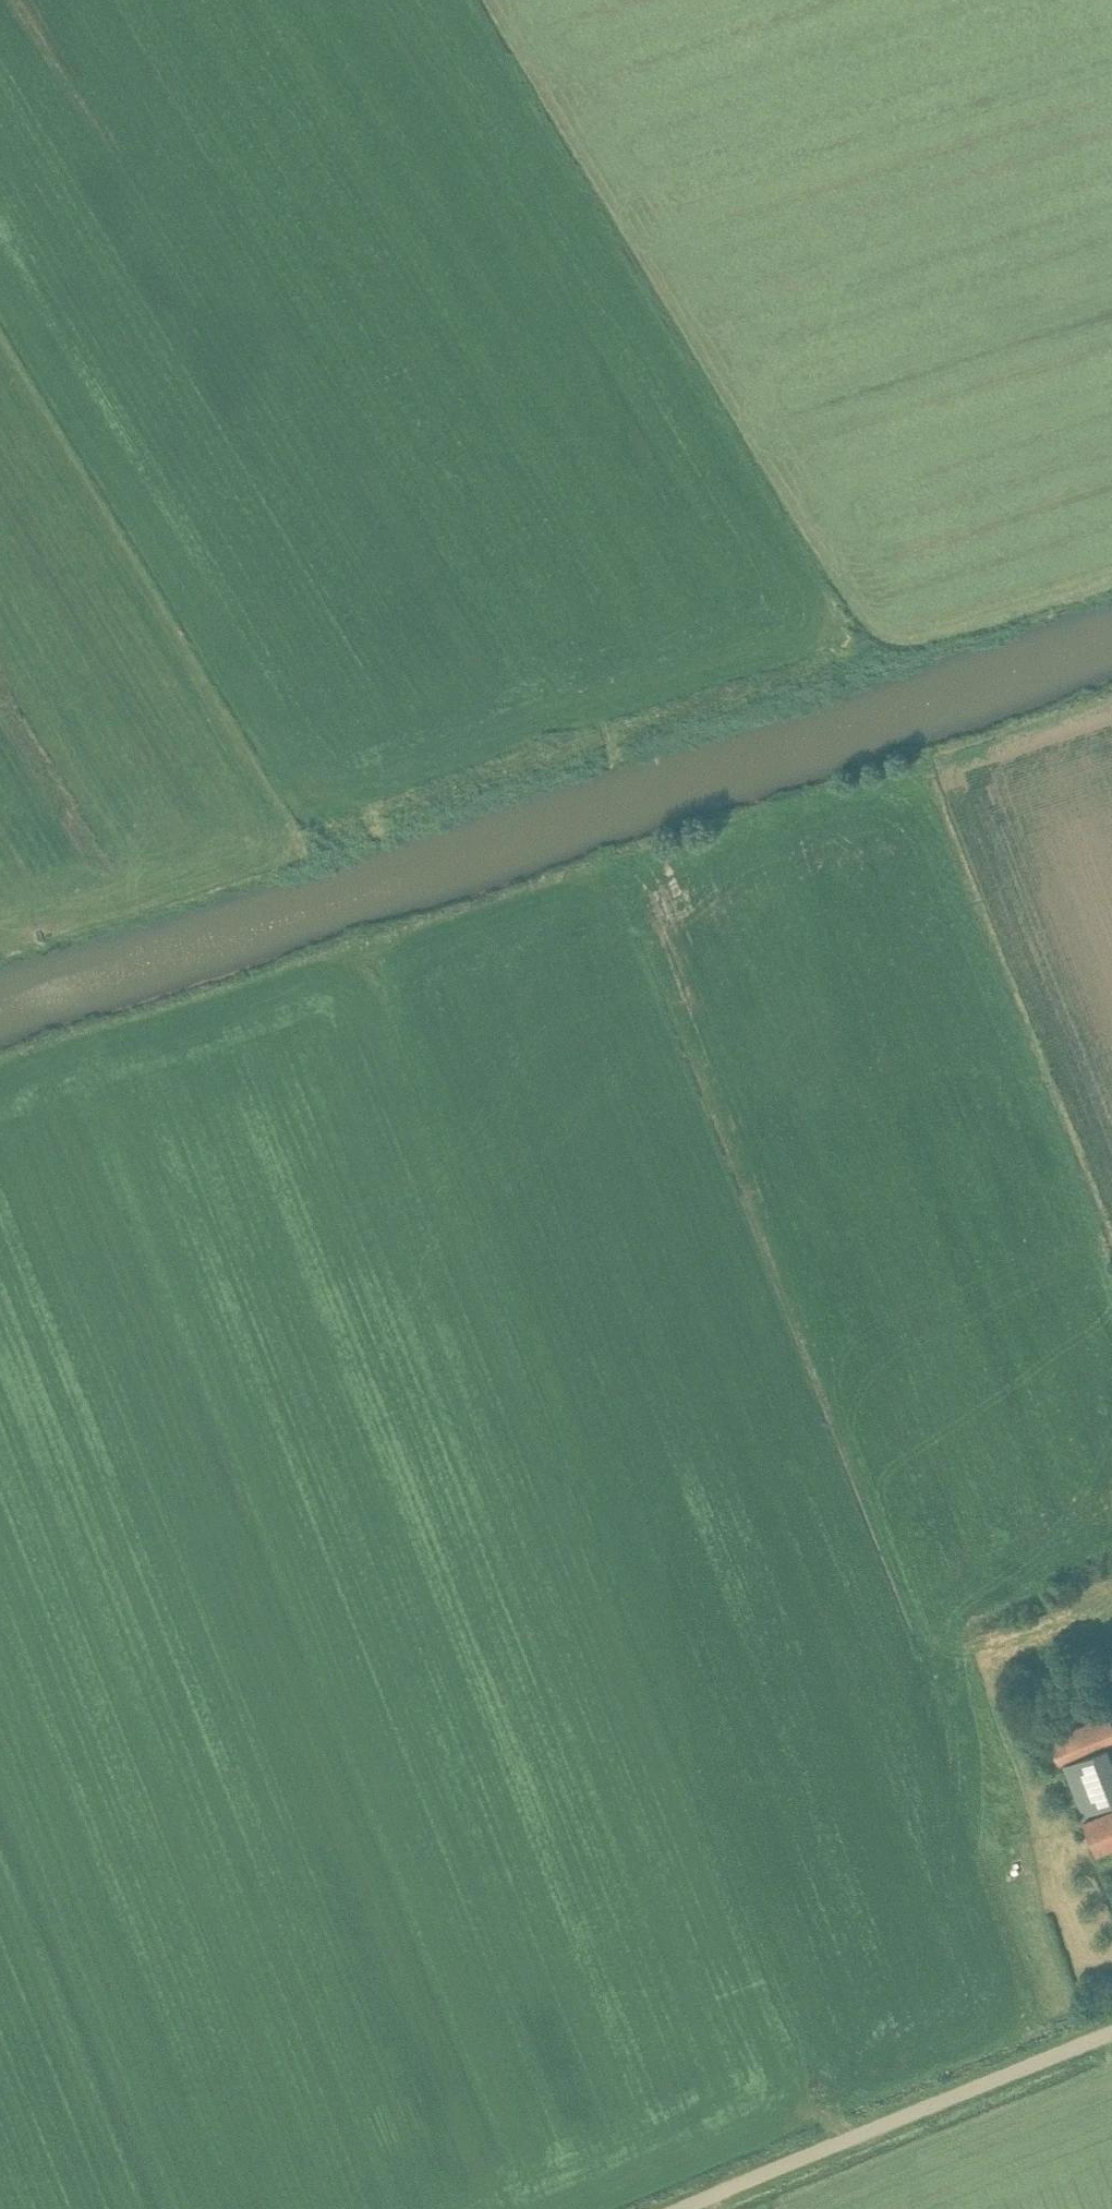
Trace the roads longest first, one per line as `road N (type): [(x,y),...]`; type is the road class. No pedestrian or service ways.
road 1 (unclassified): [(681,2208),(1111,2032)]

